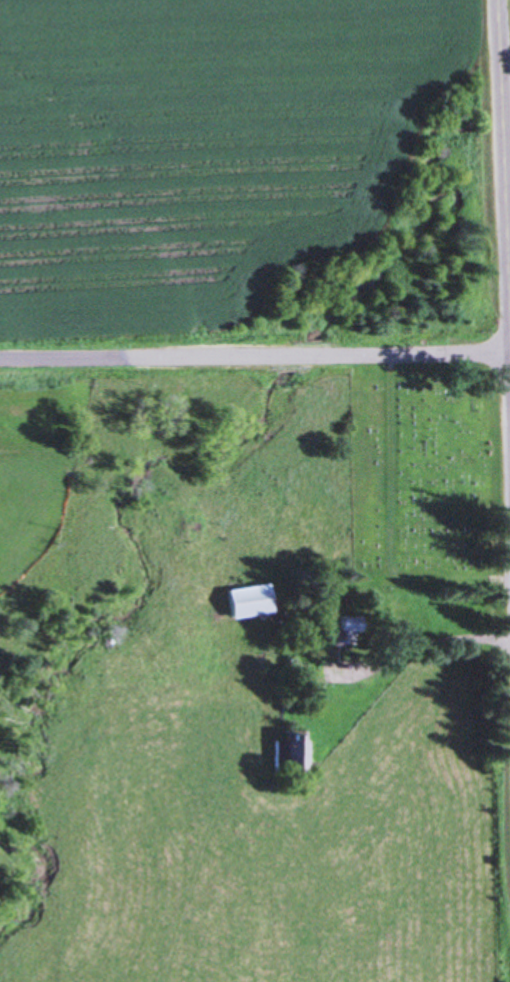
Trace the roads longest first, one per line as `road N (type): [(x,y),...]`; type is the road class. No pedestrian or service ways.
road 1 (residential): [(0,356),(509,350)]
road 2 (tertiary): [(509,275),(494,0)]

